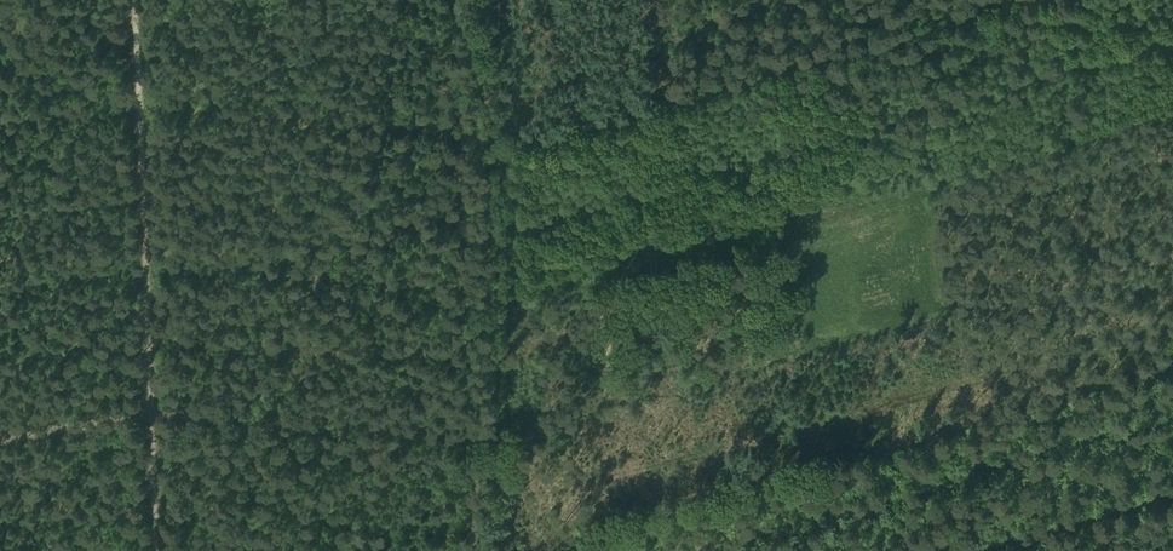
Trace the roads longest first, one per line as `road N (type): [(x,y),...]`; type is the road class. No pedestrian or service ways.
road 1 (track): [(140,0),(161,550)]

